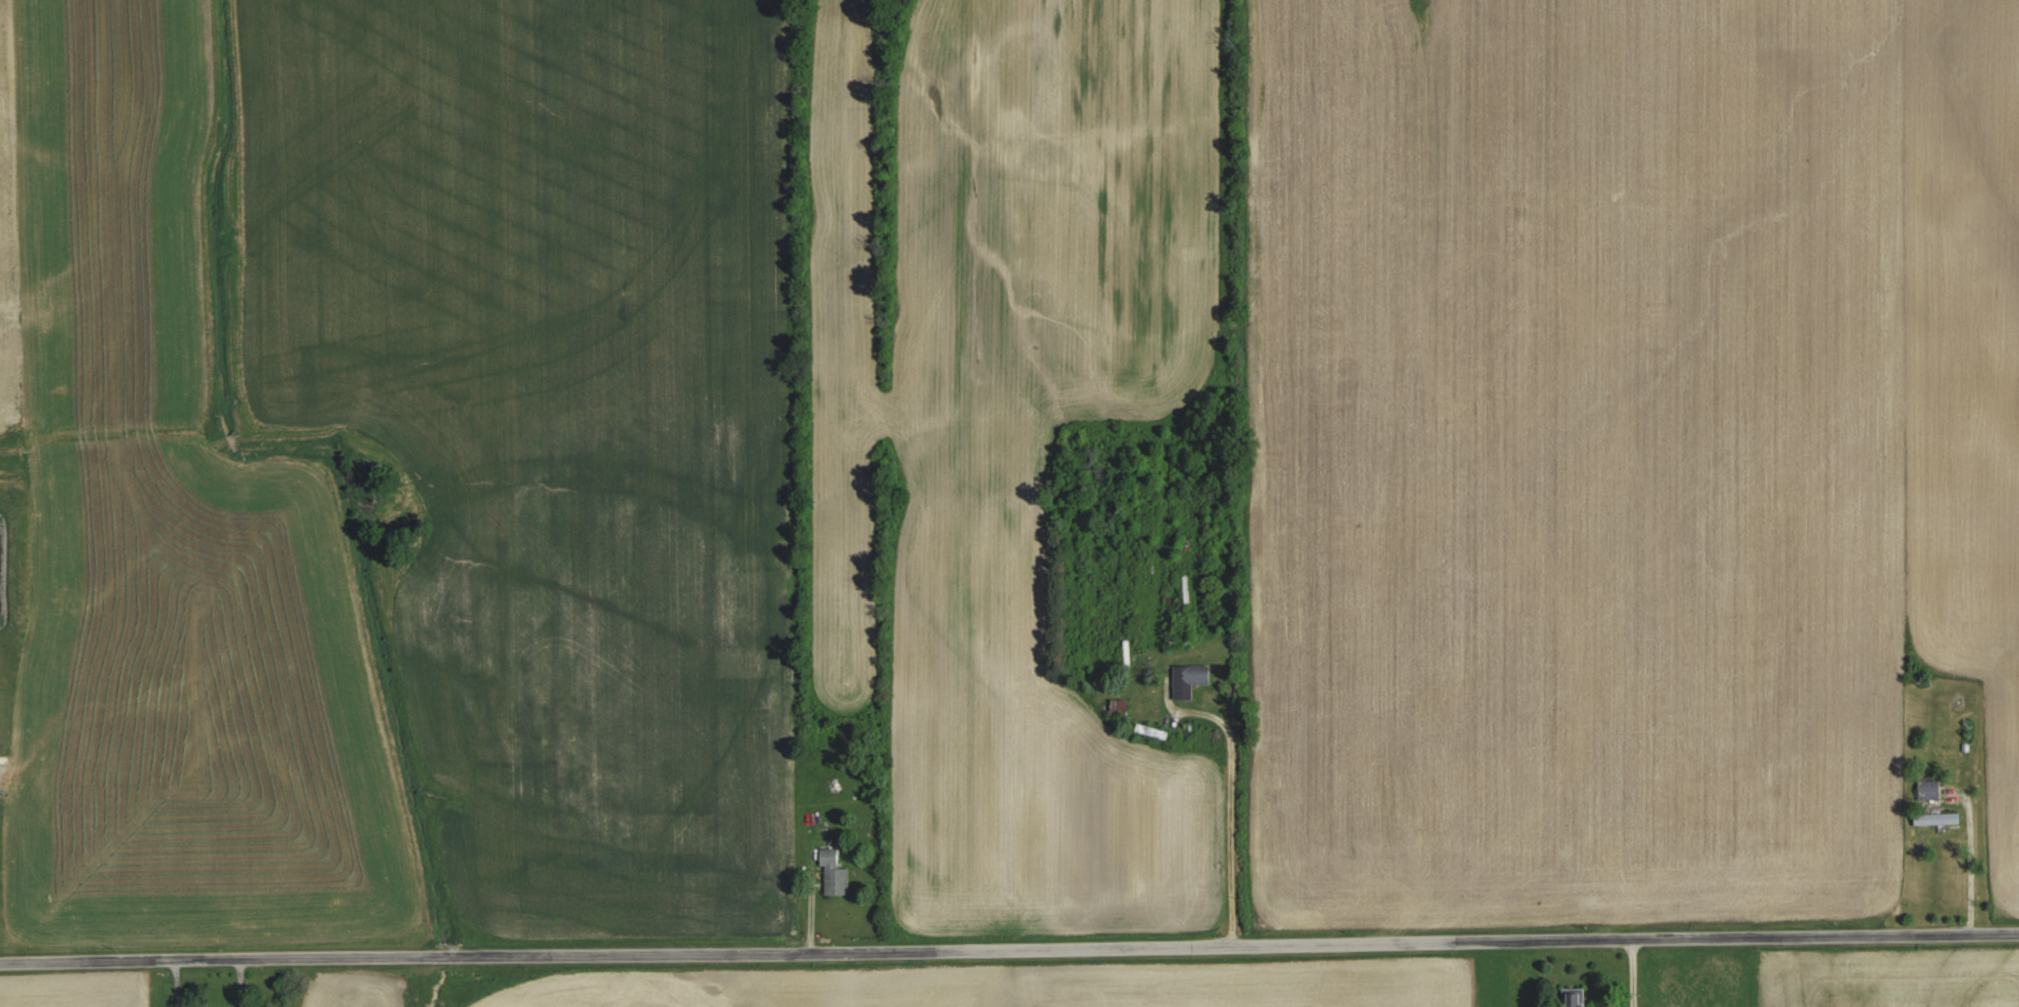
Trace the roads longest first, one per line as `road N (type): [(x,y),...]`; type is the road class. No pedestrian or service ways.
road 1 (residential): [(2018,932),(0,959)]

